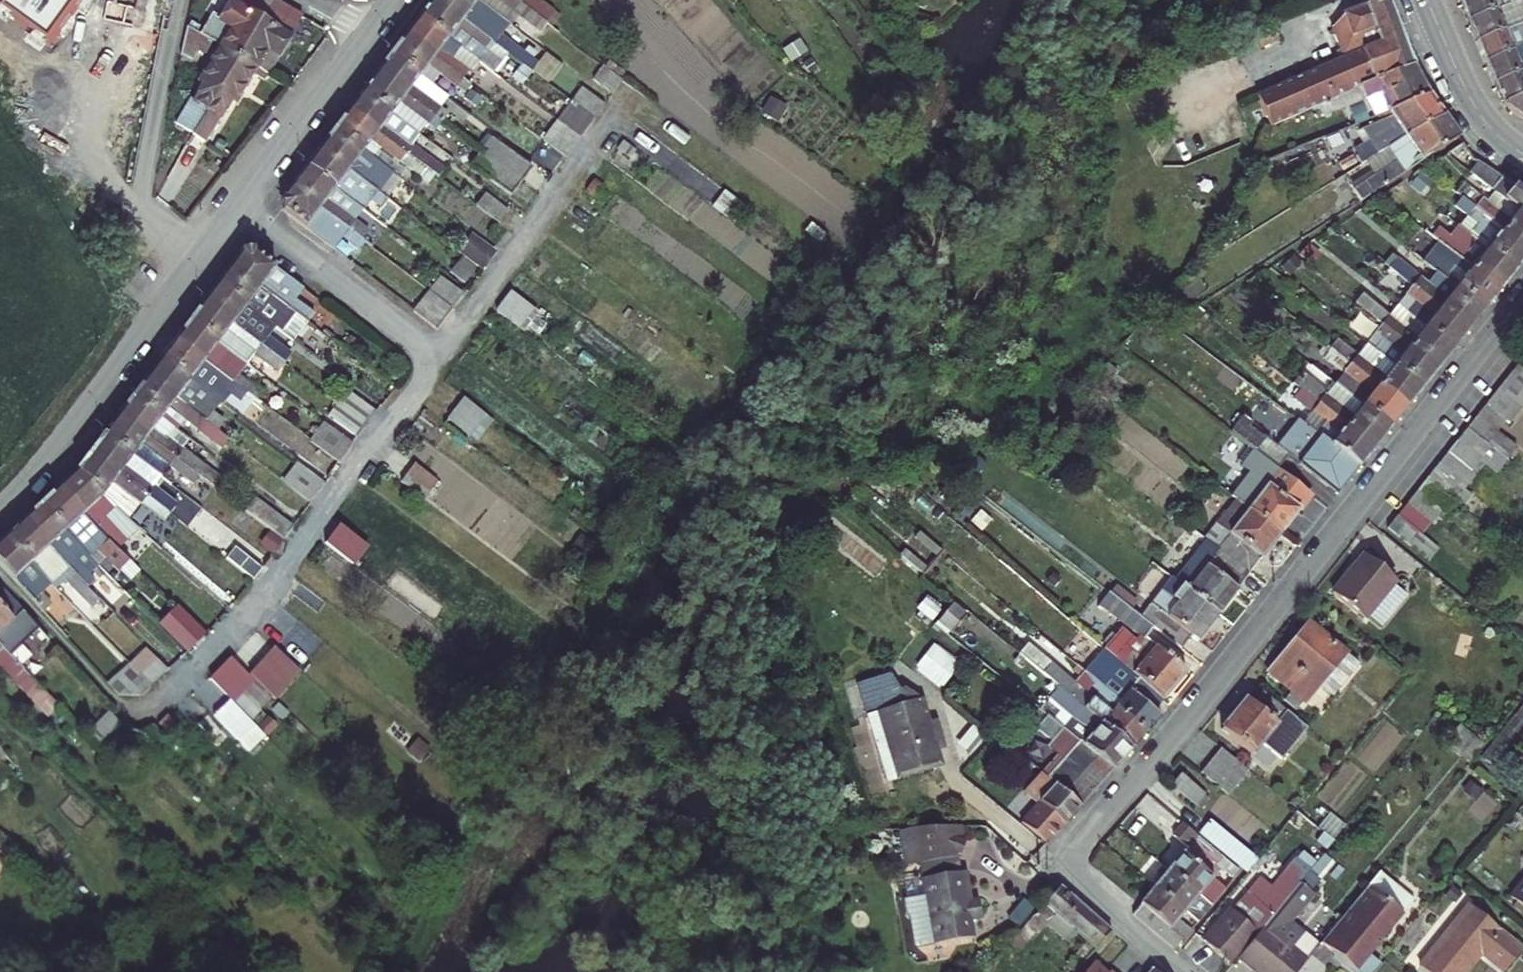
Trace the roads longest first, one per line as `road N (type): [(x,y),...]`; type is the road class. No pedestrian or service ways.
road 1 (residential): [(1183,971),(1081,883),(1071,849),(1522,301)]
road 2 (residential): [(192,267),(0,511)]
road 3 (residential): [(192,267),(151,227),(142,207),(175,0)]
road 4 (residential): [(364,35),(192,267)]
road 5 (tertiary): [(1427,0),(1478,114),(1522,152)]

